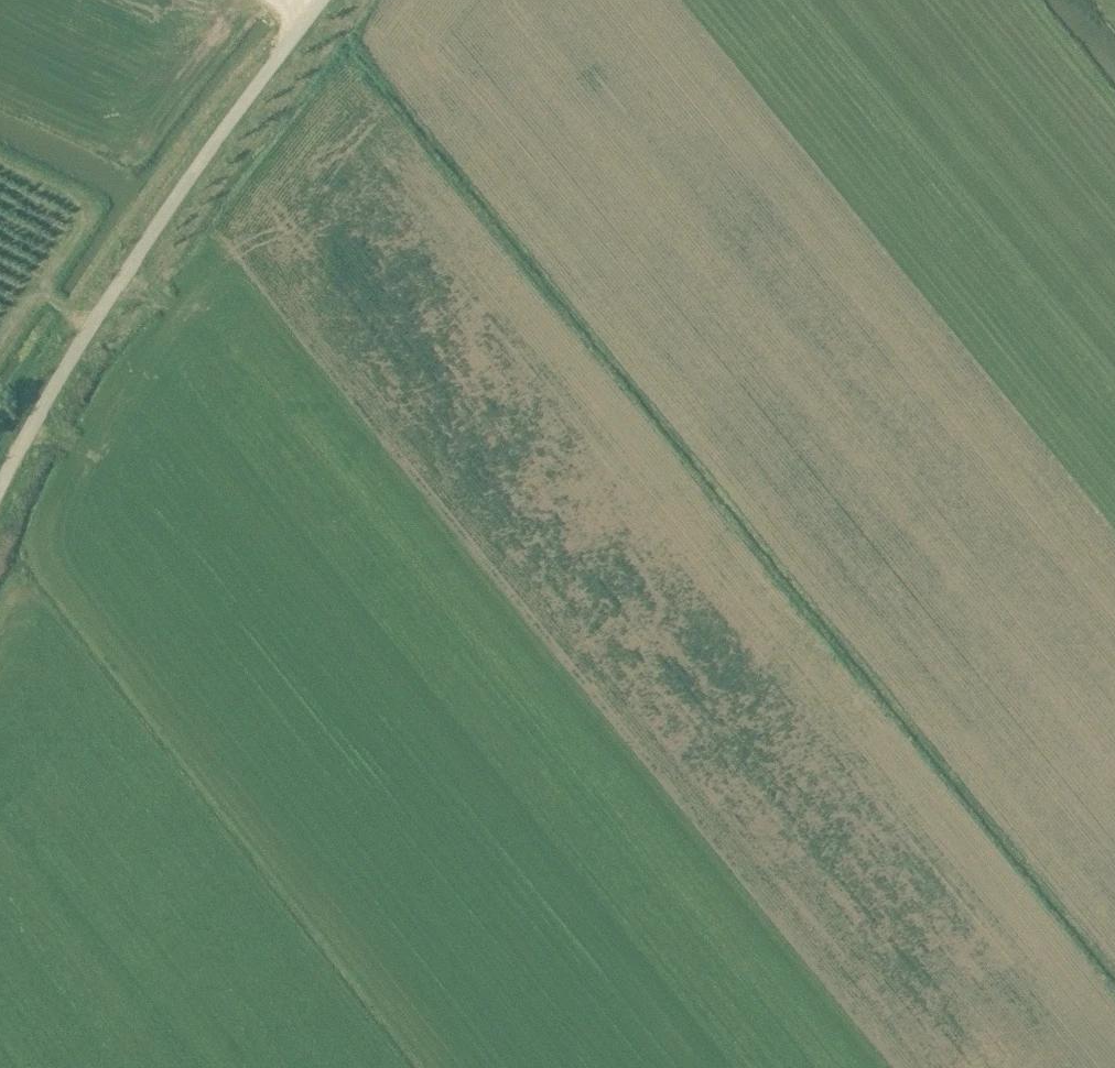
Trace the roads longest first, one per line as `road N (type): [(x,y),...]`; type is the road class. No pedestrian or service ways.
road 1 (unclassified): [(0,500),(55,379),(158,222),(326,0)]

